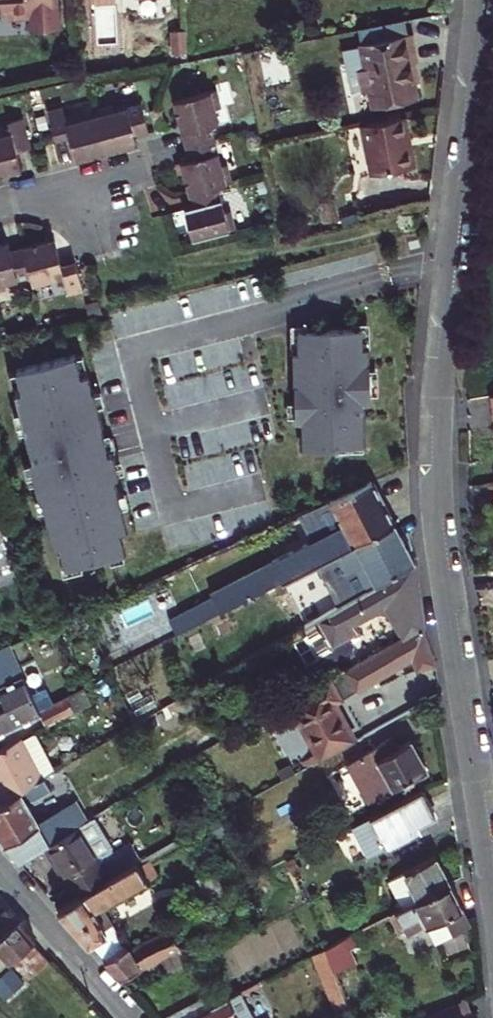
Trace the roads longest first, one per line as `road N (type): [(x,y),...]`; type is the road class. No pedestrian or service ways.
road 1 (residential): [(475,0),(431,362),(443,420),(432,485),(492,917)]
road 2 (residential): [(0,867),(133,1017)]

